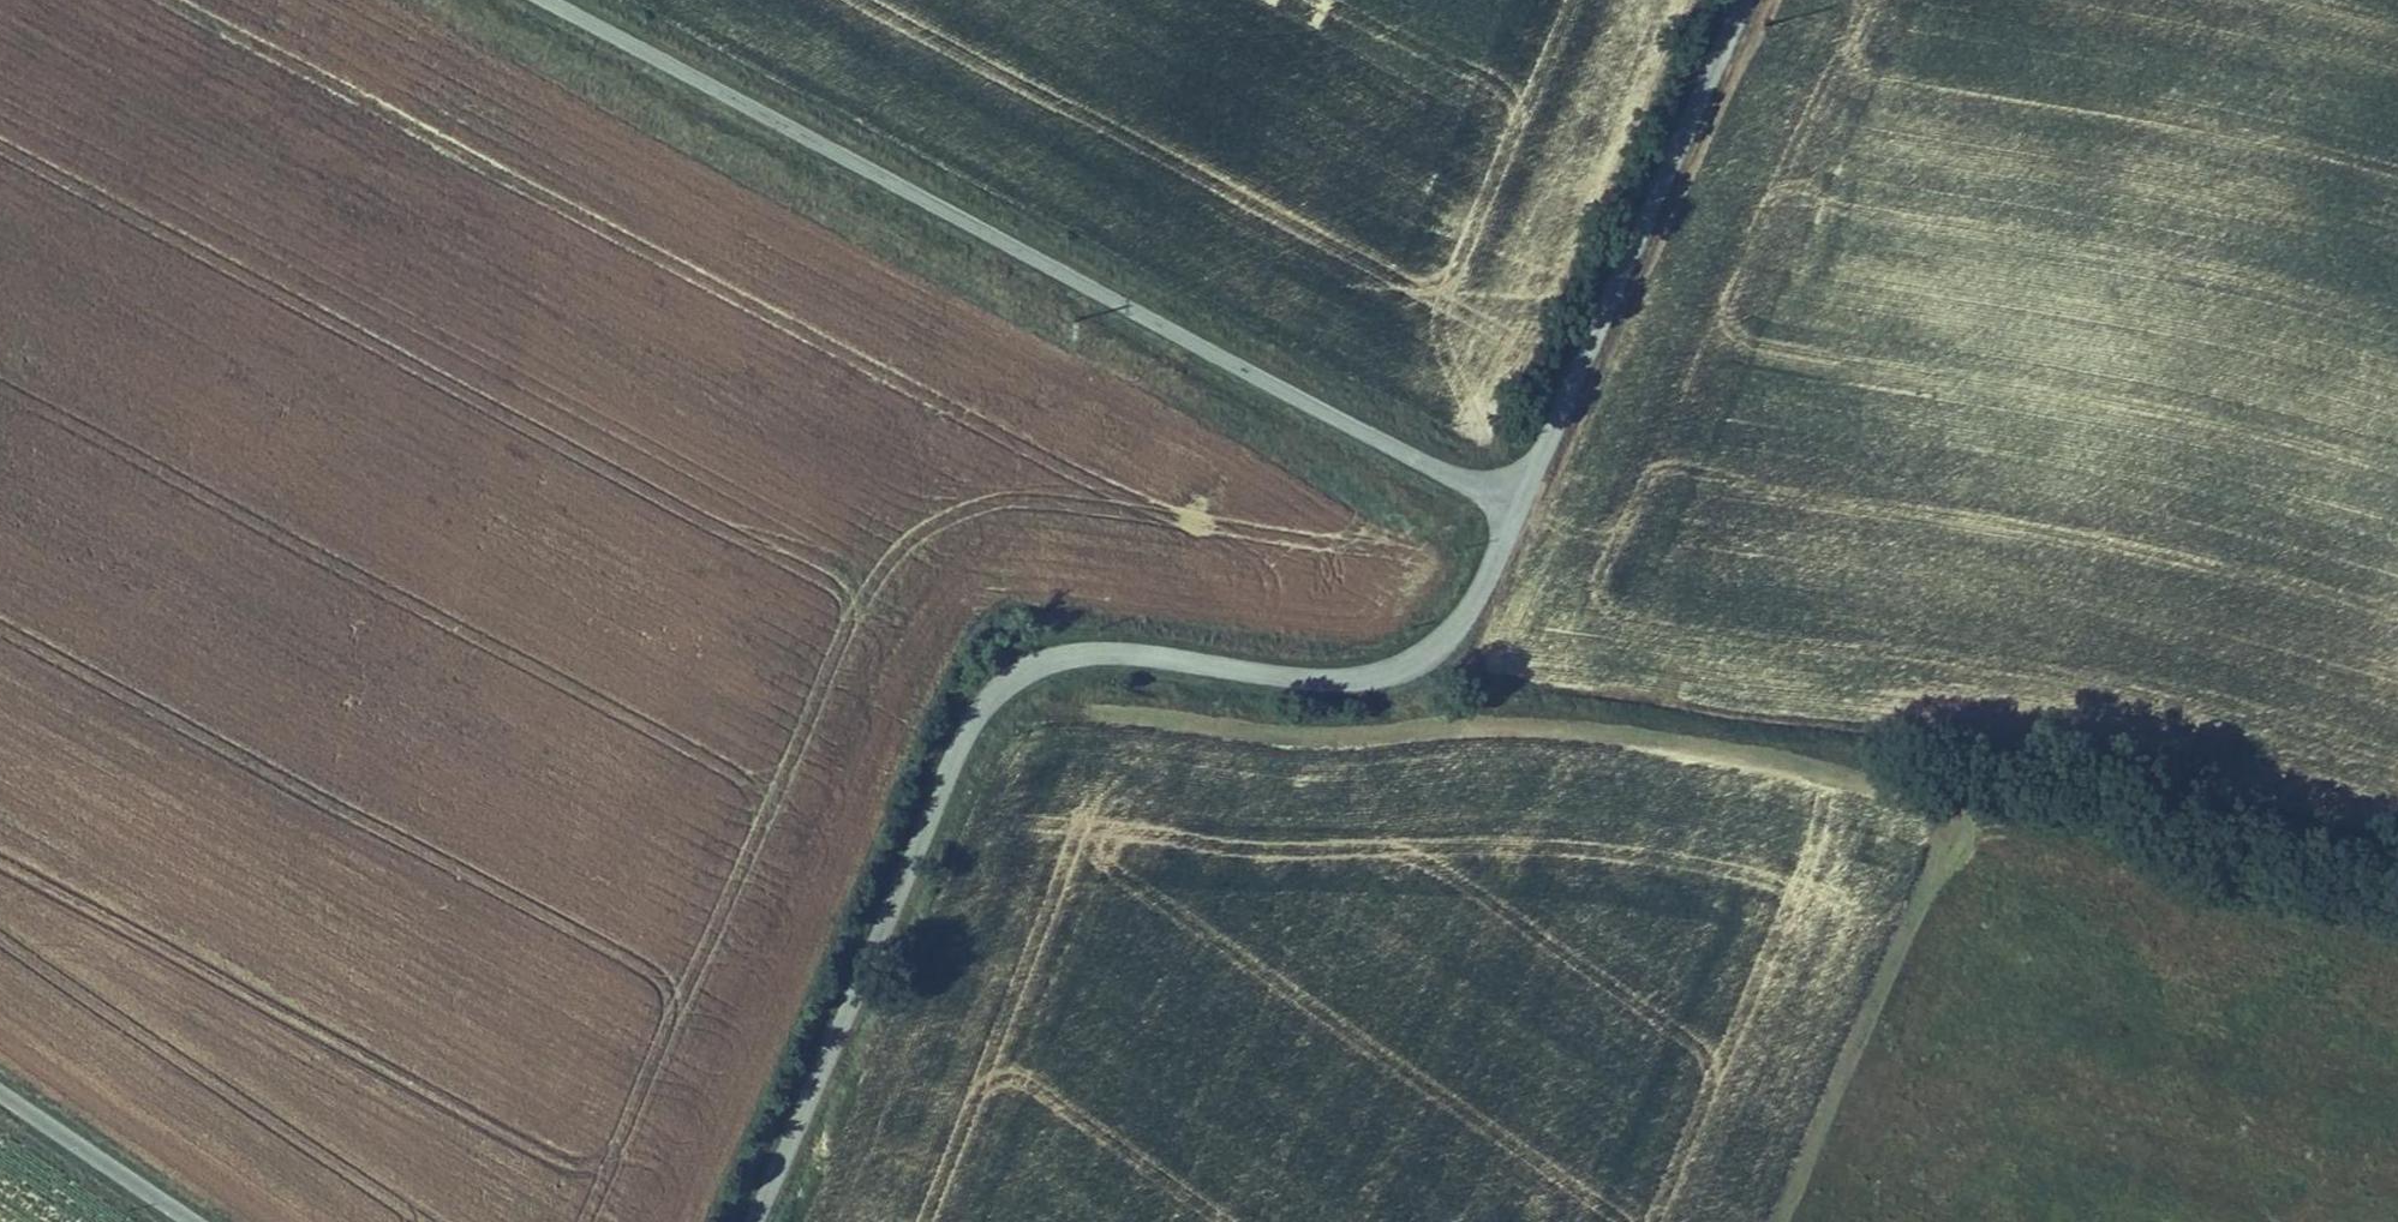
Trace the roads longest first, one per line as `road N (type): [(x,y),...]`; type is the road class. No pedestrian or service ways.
road 1 (tertiary): [(750,1221),(972,711),(1017,664),(1087,640),(1309,672),(1380,668),(1415,653),(1428,638),(1466,586),(1514,491)]
road 2 (unclassified): [(1514,491),(551,0)]
road 3 (tertiary): [(1514,491),(1739,0)]
road 4 (unclassified): [(0,1101),(186,1221)]

